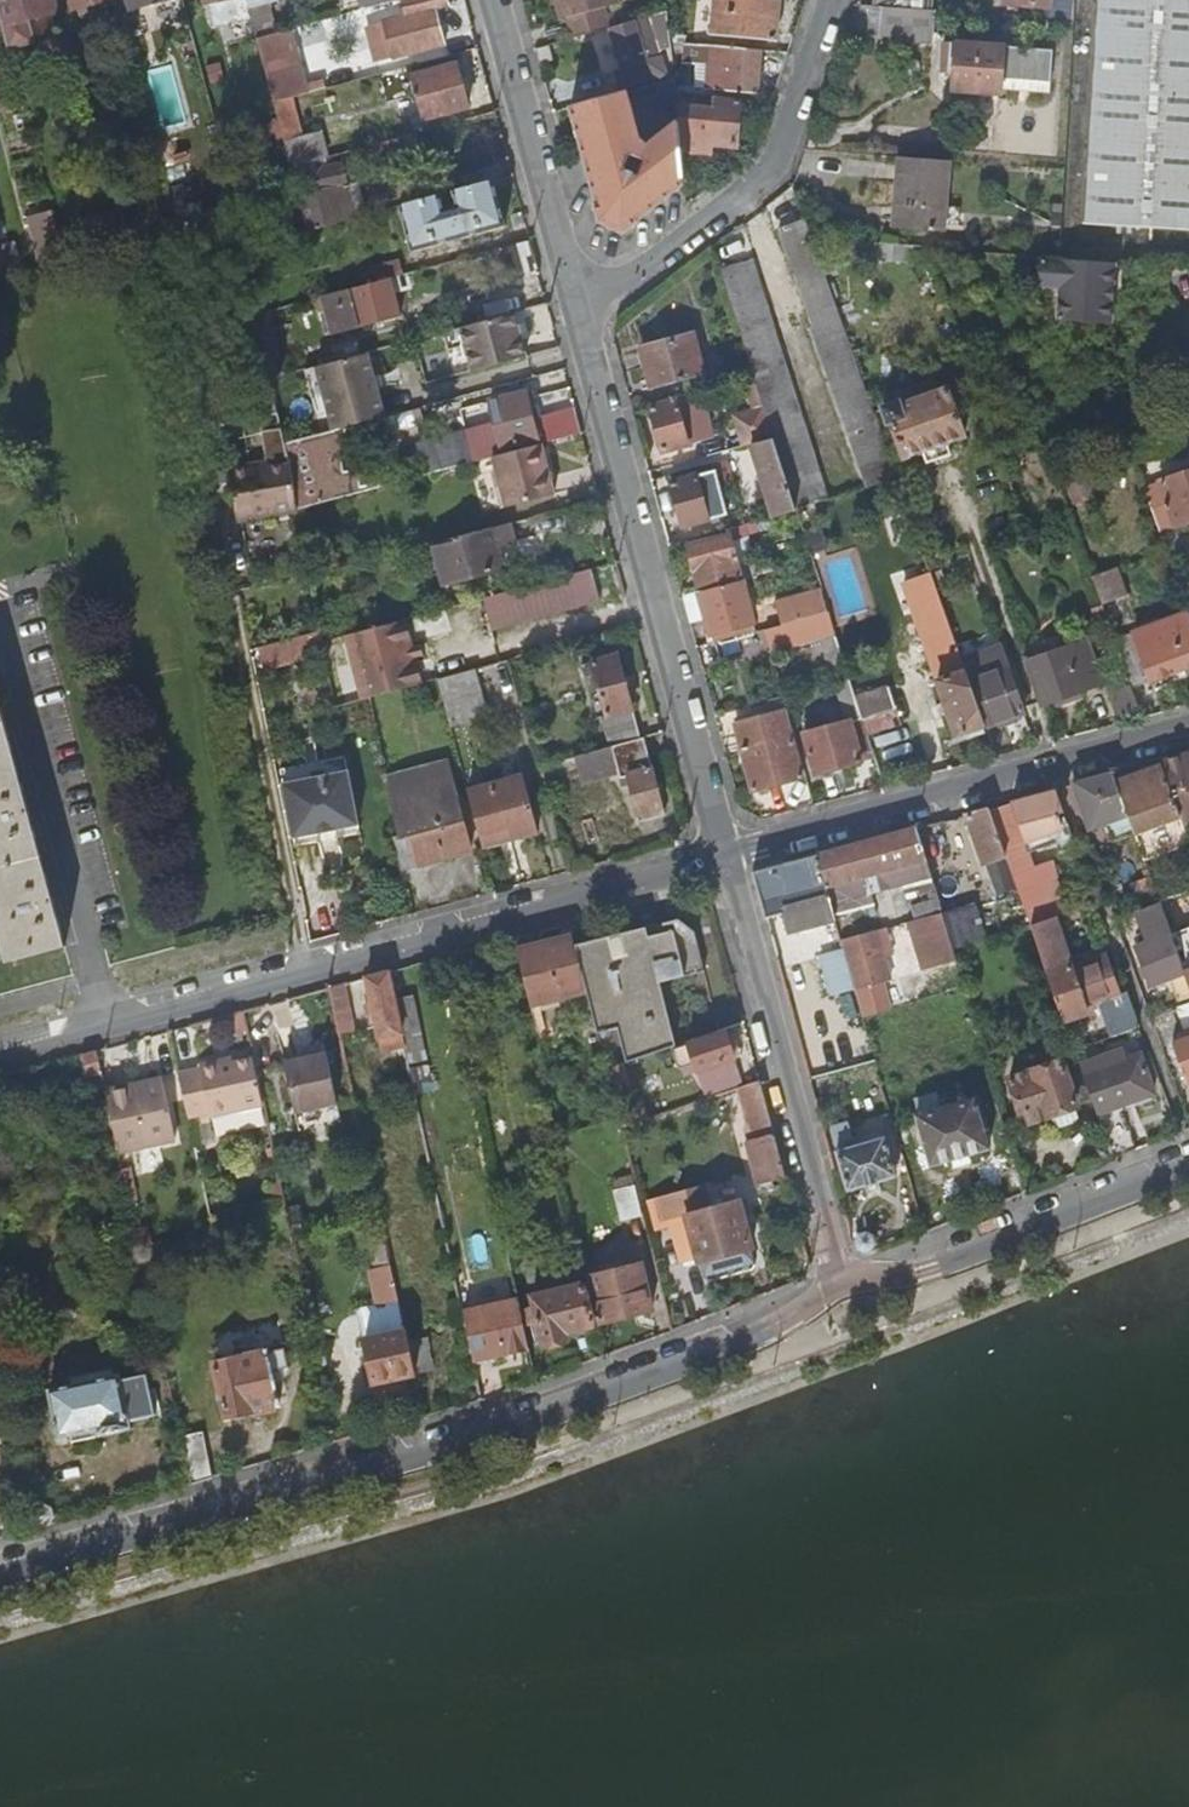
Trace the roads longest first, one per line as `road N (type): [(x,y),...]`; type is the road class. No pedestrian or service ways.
road 1 (secondary): [(0,1575),(537,1422),(735,1347),(842,1282)]
road 2 (secondary): [(724,853),(0,1051)]
road 3 (residential): [(571,324),(724,853)]
road 4 (secondary): [(1188,727),(724,853)]
road 5 (residential): [(724,853),(842,1282)]
road 6 (residential): [(825,0),(766,174),(571,324)]
road 7 (secondary): [(842,1282),(928,1271),(1188,1169)]
road 8 (residential): [(489,0),(571,324)]

